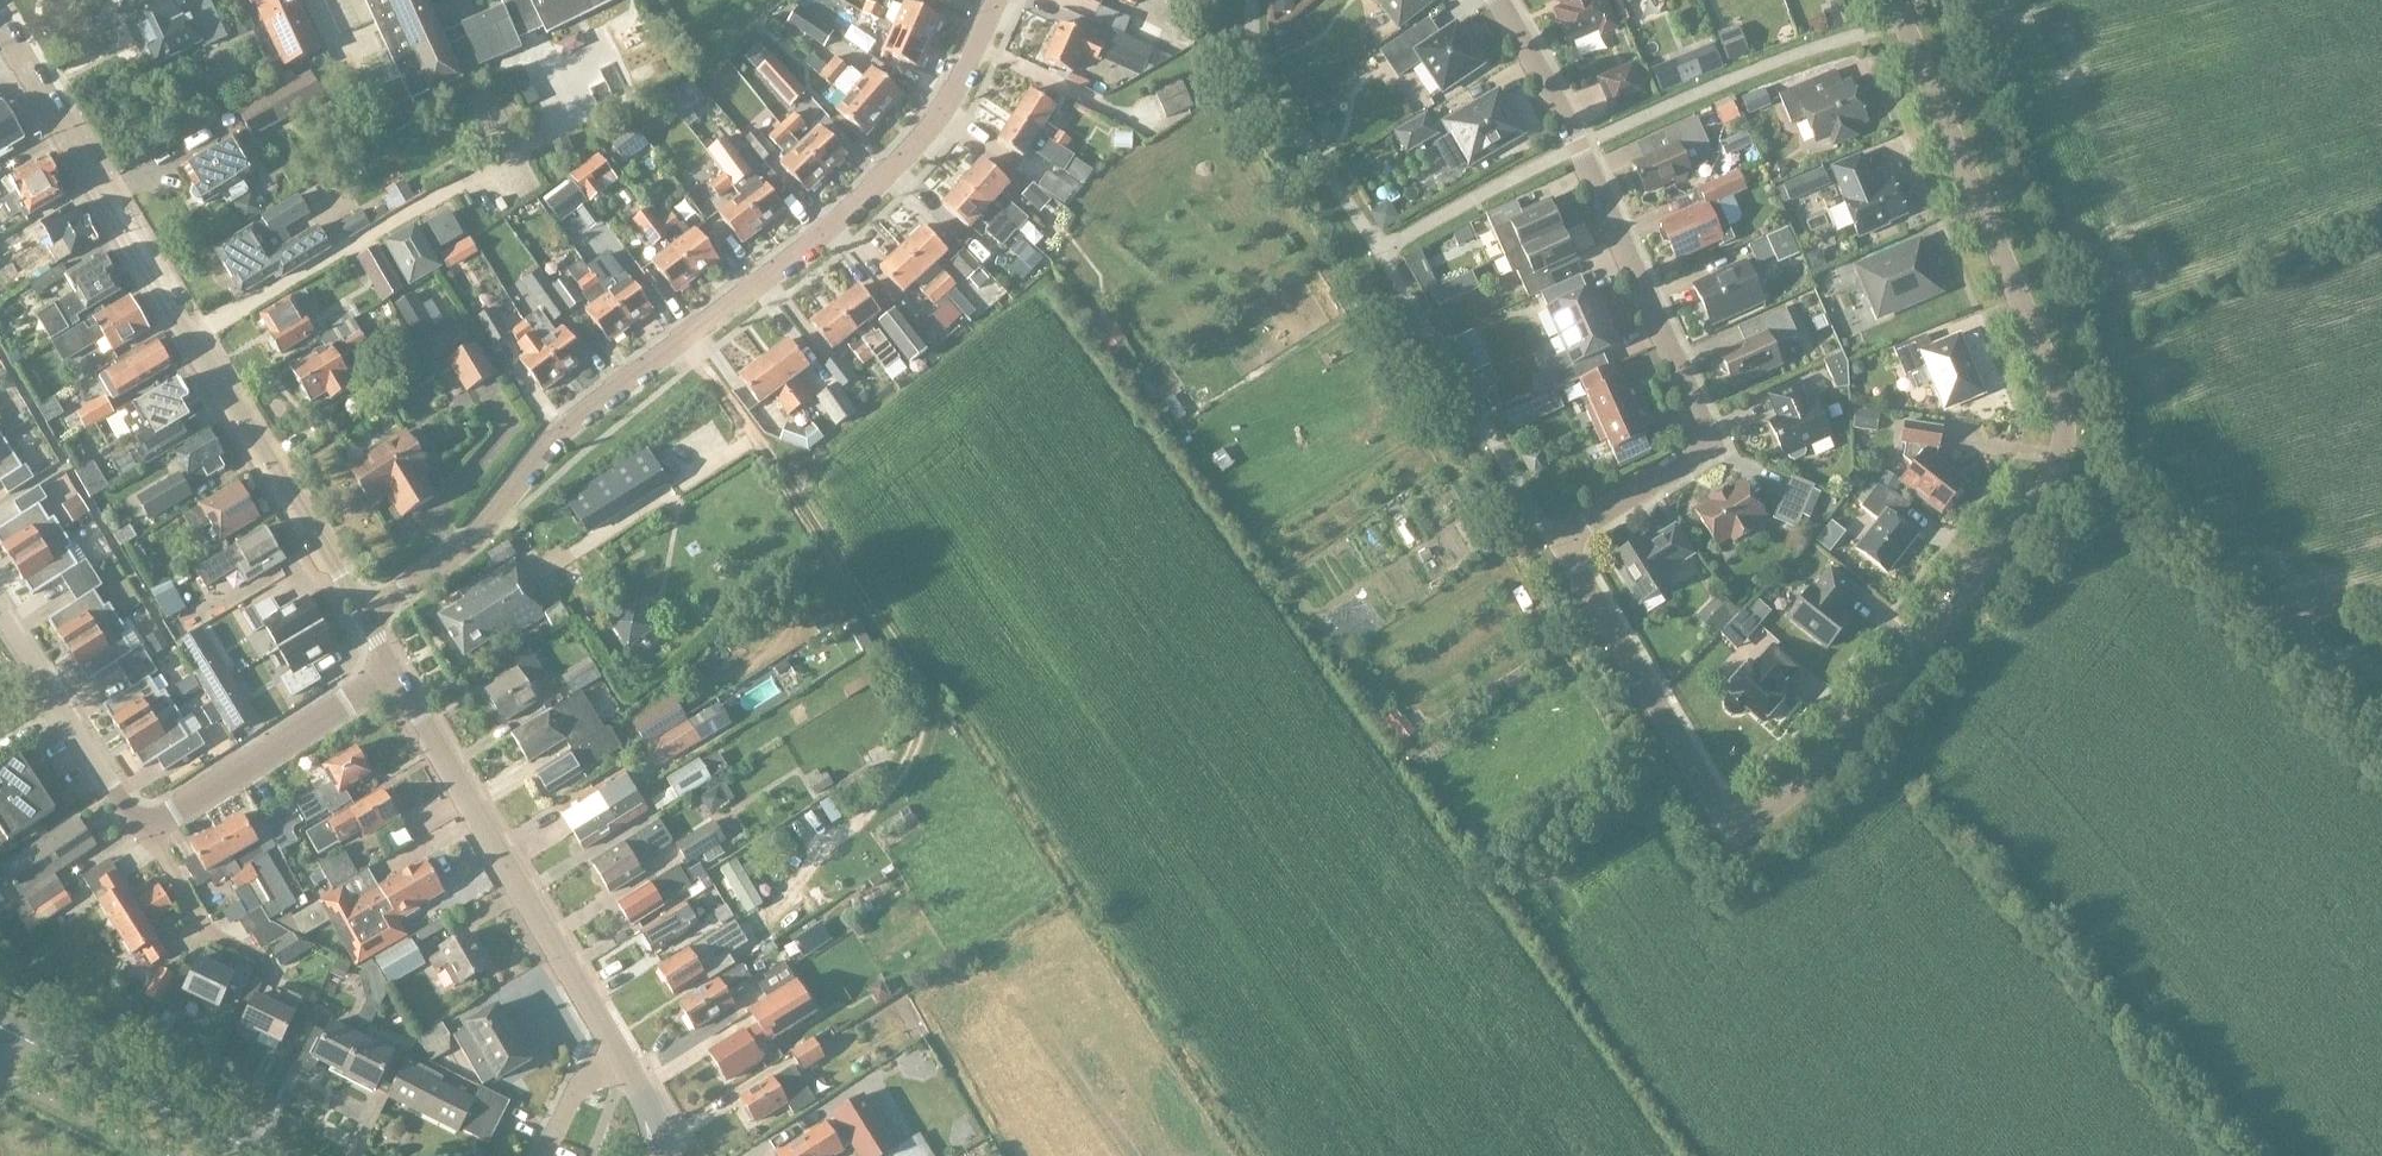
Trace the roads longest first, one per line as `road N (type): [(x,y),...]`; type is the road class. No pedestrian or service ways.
road 1 (residential): [(1731,832),(1556,540),(1711,445),(1570,134),(1498,0)]
road 2 (residential): [(1731,832),(1791,791),(1845,739),(2042,488),(2059,450),(2053,384),(1892,0)]
road 3 (residential): [(364,615),(476,533),(570,423),(845,211),(945,103),(993,0)]
road 4 (tertiary): [(364,615),(0,27)]
road 5 (track): [(681,338),(914,682),(915,737),(899,769),(857,816)]
road 6 (tertiary): [(661,1155),(647,1104),(394,673)]
road 7 (unclassified): [(394,673),(147,828)]
road 8 (secondary): [(260,1155),(0,1028)]
road 9 (unclassified): [(147,828),(127,813),(0,619)]
road 10 (residential): [(147,828),(204,927),(262,960)]

